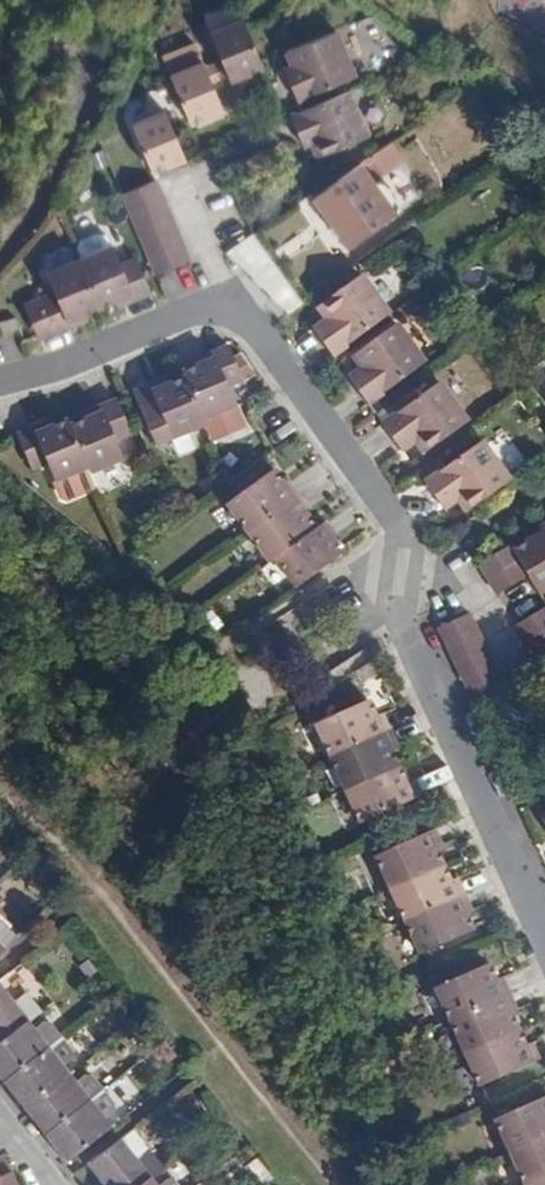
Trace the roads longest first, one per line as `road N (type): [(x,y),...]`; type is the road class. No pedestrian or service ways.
road 1 (residential): [(0,380),(79,357),(204,305),(230,307),(255,329),(405,534),(403,622),(544,940)]

